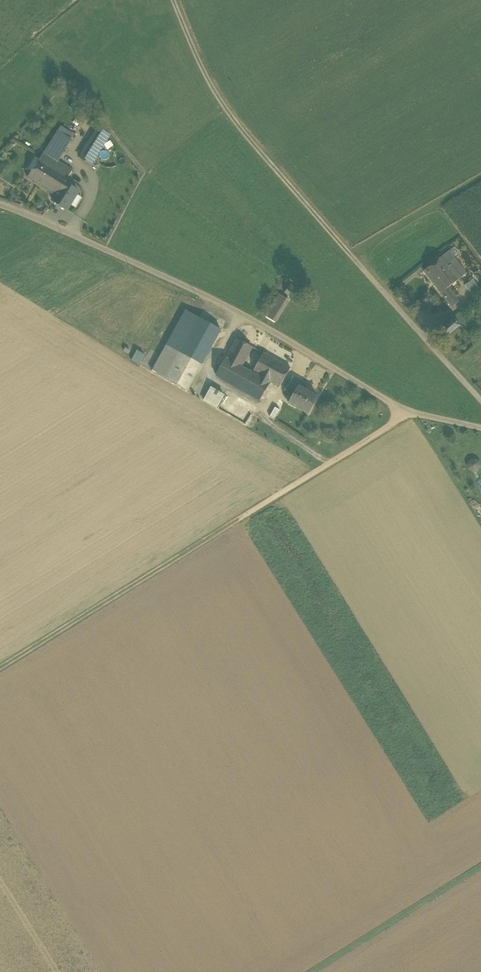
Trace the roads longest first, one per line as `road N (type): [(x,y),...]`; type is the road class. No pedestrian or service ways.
road 1 (unclassified): [(480,430),(407,412),(257,322),(0,207)]
road 2 (track): [(174,0),(205,77),(230,114),(367,272)]
road 3 (track): [(240,517),(407,412)]
road 4 (unclassified): [(367,272),(480,403)]

